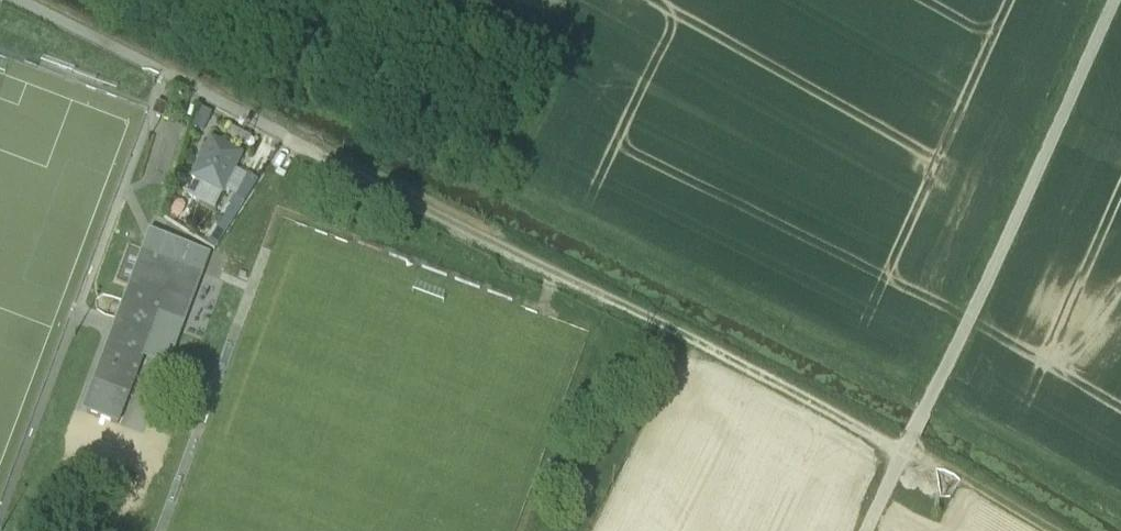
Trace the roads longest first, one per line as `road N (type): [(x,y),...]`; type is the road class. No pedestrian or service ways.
road 1 (track): [(1036,530),(904,451),(287,139)]
road 2 (track): [(1114,0),(867,530)]
road 3 (unclassified): [(287,139),(13,0)]

